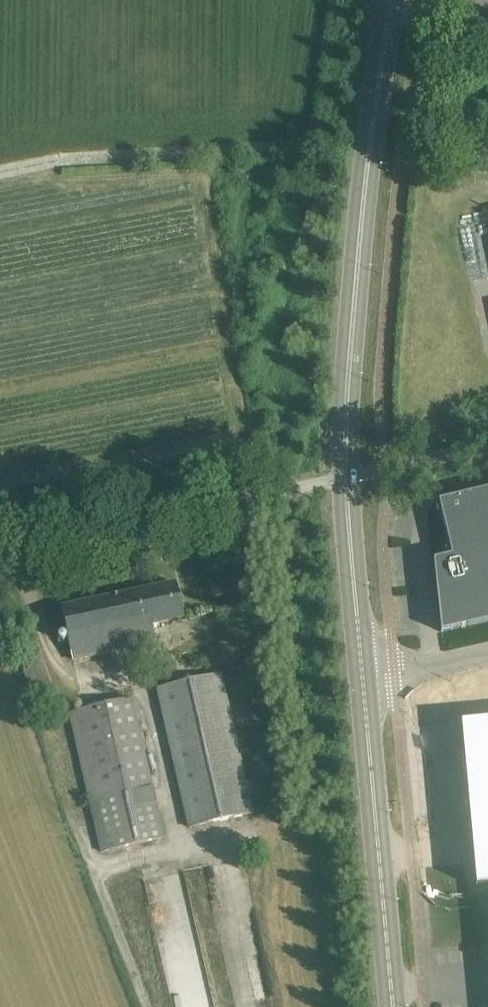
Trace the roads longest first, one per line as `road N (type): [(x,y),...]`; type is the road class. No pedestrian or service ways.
road 1 (secondary): [(347,477),(392,1006)]
road 2 (secondary): [(391,0),(364,189),(347,477)]
road 3 (unclassified): [(0,556),(347,477)]
road 4 (track): [(295,152),(0,174)]
road 5 (unclassified): [(487,446),(347,477)]

